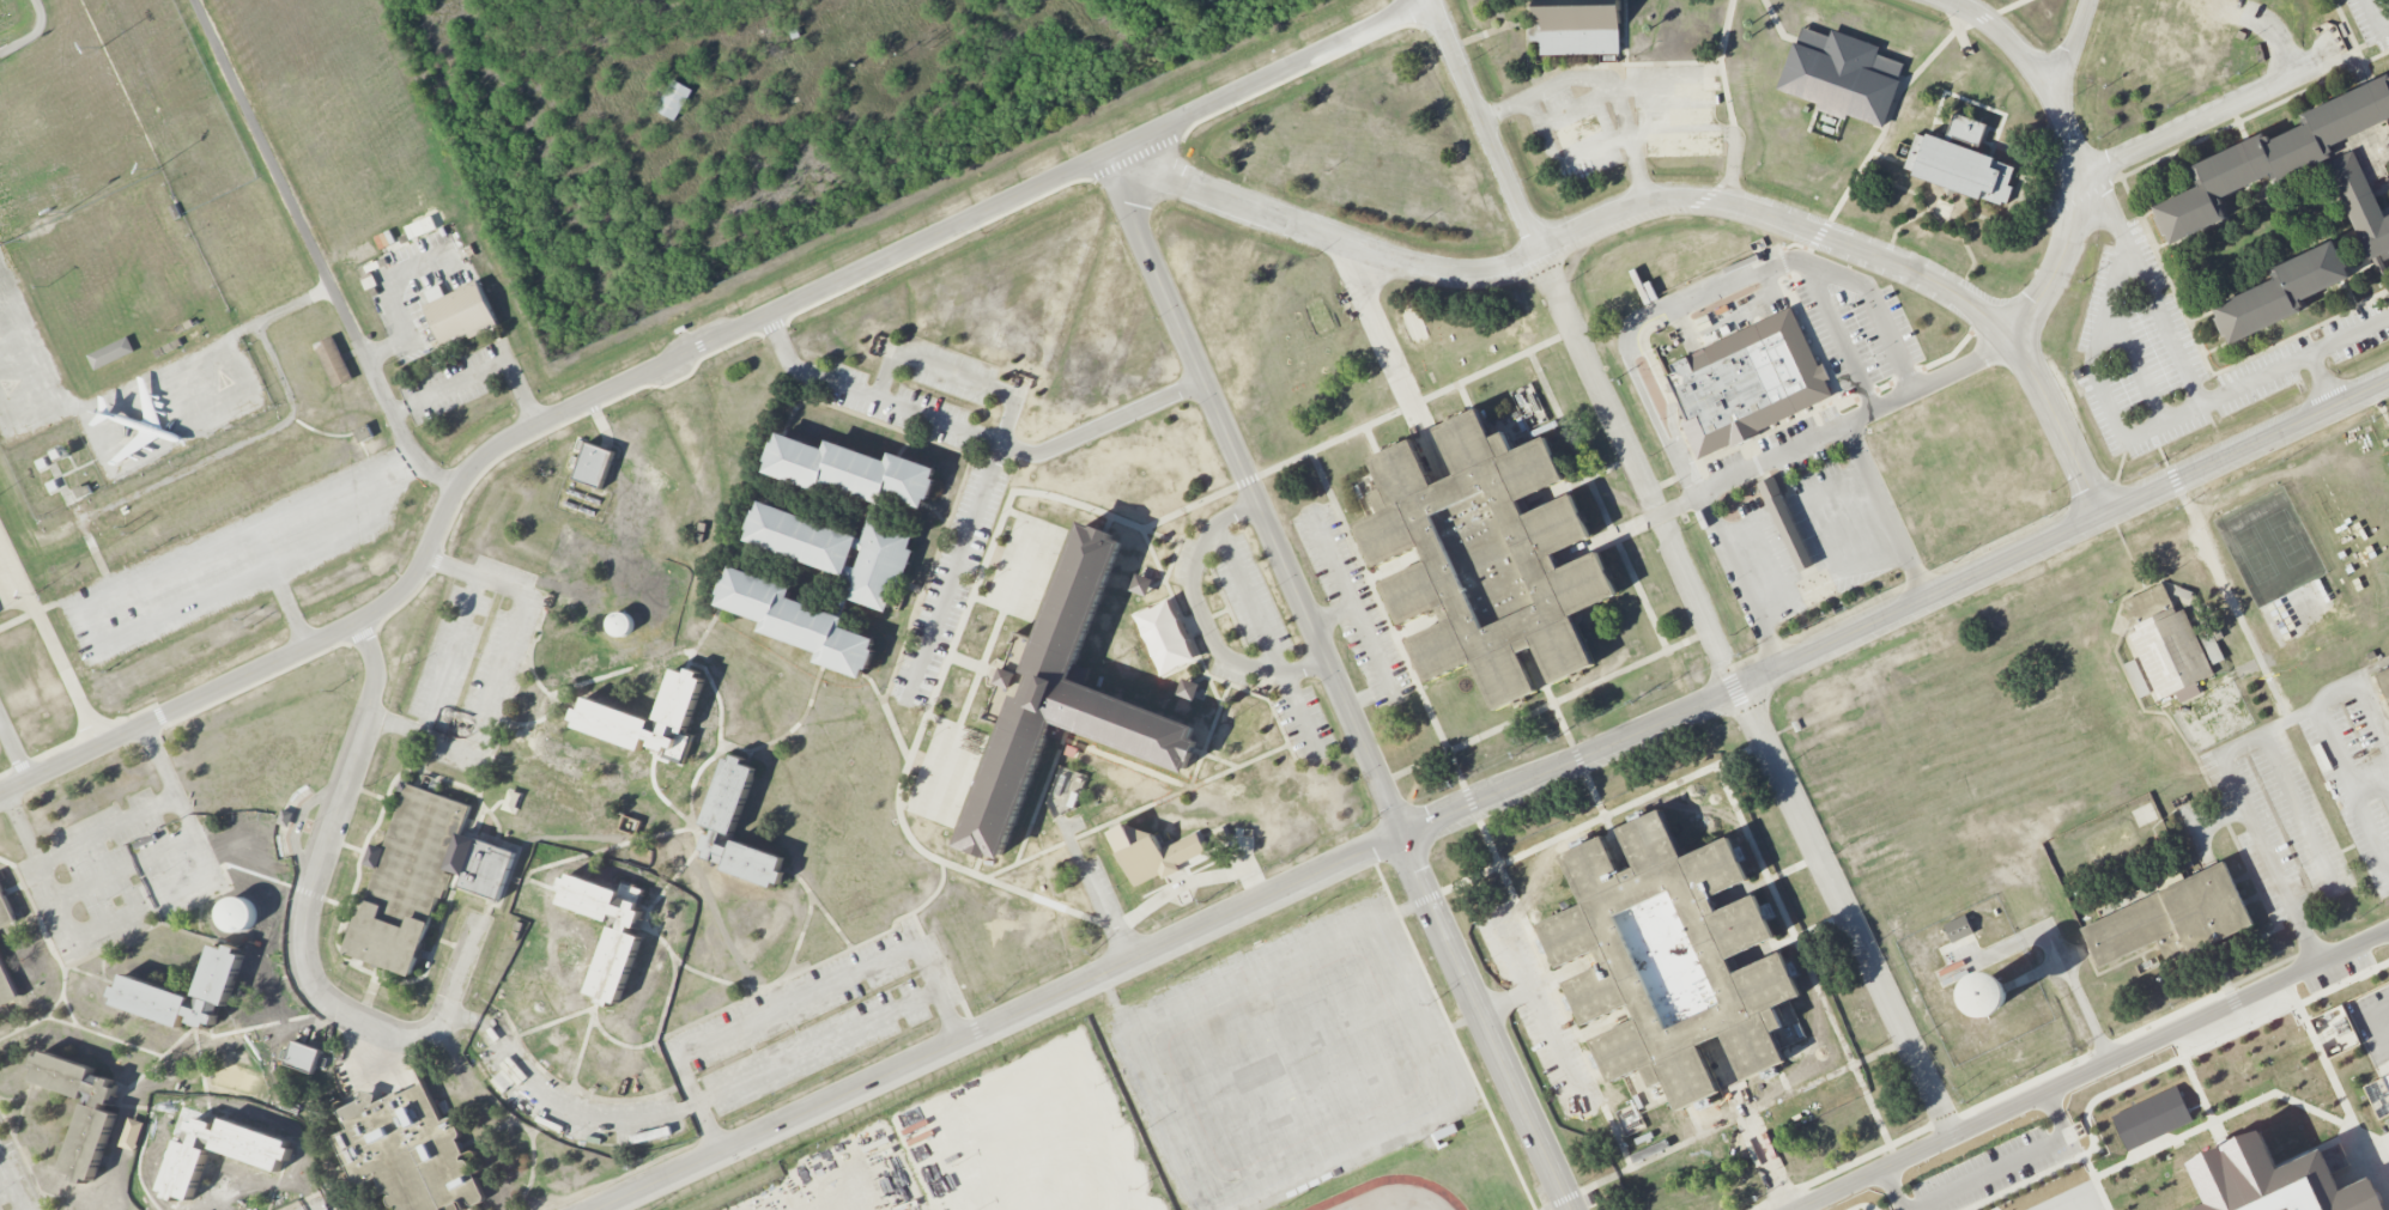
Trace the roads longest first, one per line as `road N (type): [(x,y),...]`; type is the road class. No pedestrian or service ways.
road 1 (residential): [(2388,379),(592,1209)]
road 2 (residential): [(1106,154),(1366,254),(1469,275),(1546,261),(1647,209),(1691,205),(1752,213),(1948,291),(1990,323),(2060,415),(2103,511)]
road 3 (residential): [(1128,164),(1132,213),(1203,383),(1570,1209)]
road 4 (residential): [(1425,0),(1423,10),(539,425),(502,444),(456,485)]
road 5 (residential): [(2388,929),(1792,1209)]
road 6 (residential): [(0,792),(380,609),(418,570),(456,485)]
road 7 (residential): [(195,0),(400,431),(426,468),(456,485)]
road 8 (residential): [(1203,383),(1031,456),(796,366),(774,314)]
road 9 (residential): [(1938,0),(1979,16),(2019,44),(2055,87),(2073,133),(2081,183),(2068,254),(2014,346)]
road 10 (residential): [(2243,14),(2270,32),(2291,81),(2081,183)]
road 11 (residential): [(1433,0),(1546,261)]

